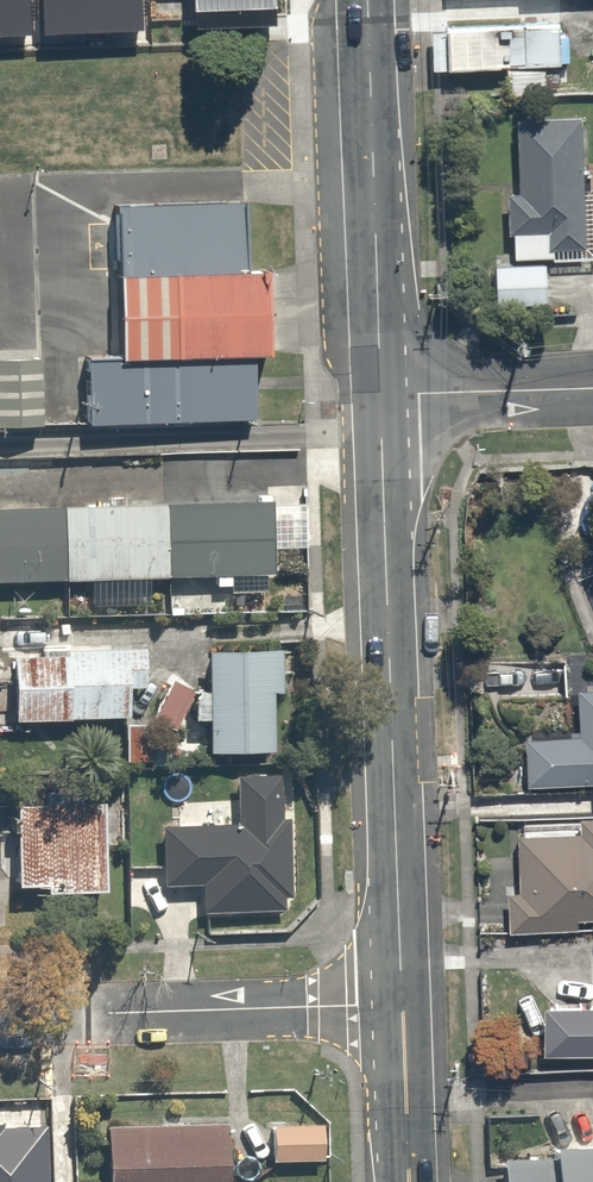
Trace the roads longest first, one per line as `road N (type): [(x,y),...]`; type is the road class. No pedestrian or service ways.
road 1 (residential): [(382,395),(402,1004)]
road 2 (residential): [(402,1004),(0,1018)]
road 3 (tertiary): [(367,0),(382,395)]
road 4 (residential): [(382,395),(592,389)]
road 5 (residential): [(402,1004),(408,1181)]

